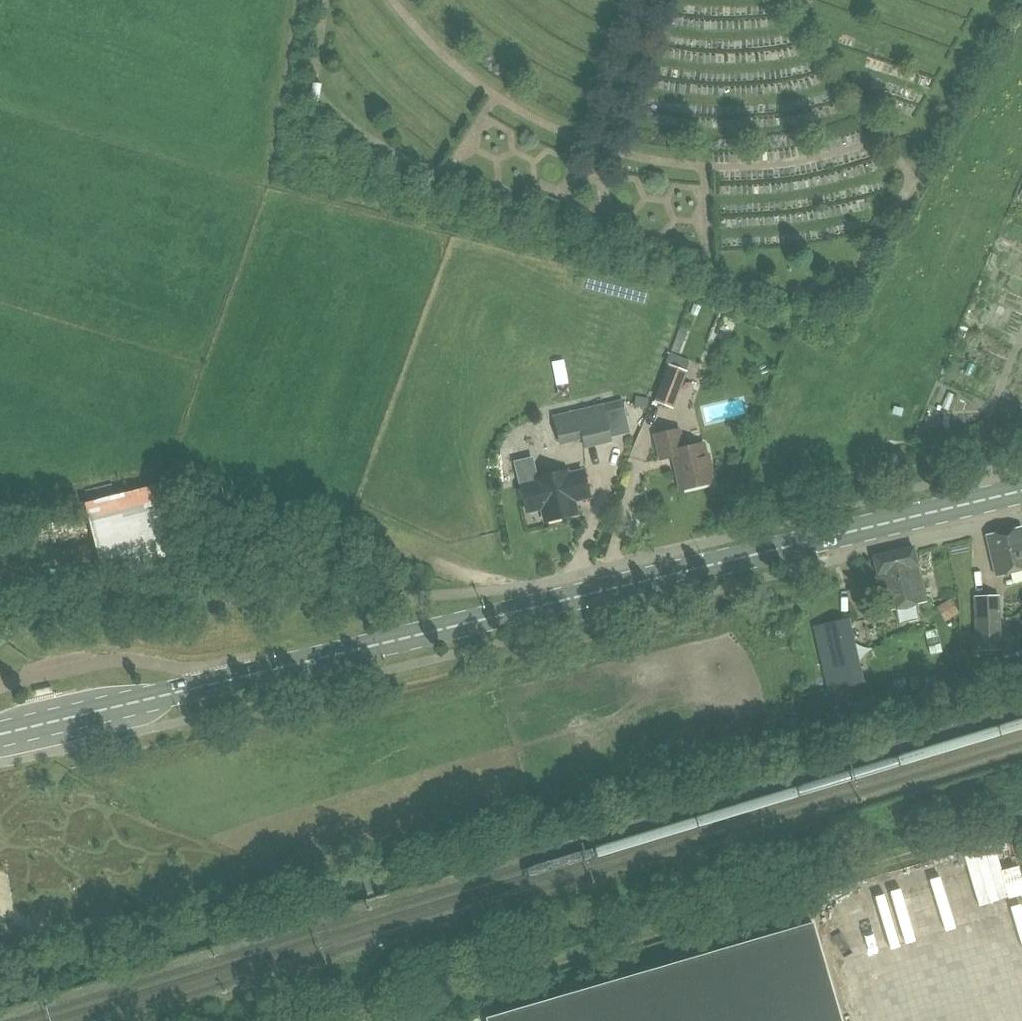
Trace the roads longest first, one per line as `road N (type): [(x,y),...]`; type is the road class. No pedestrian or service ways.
road 1 (secondary): [(0,734),(1021,490)]
road 2 (track): [(1021,819),(330,1020)]

